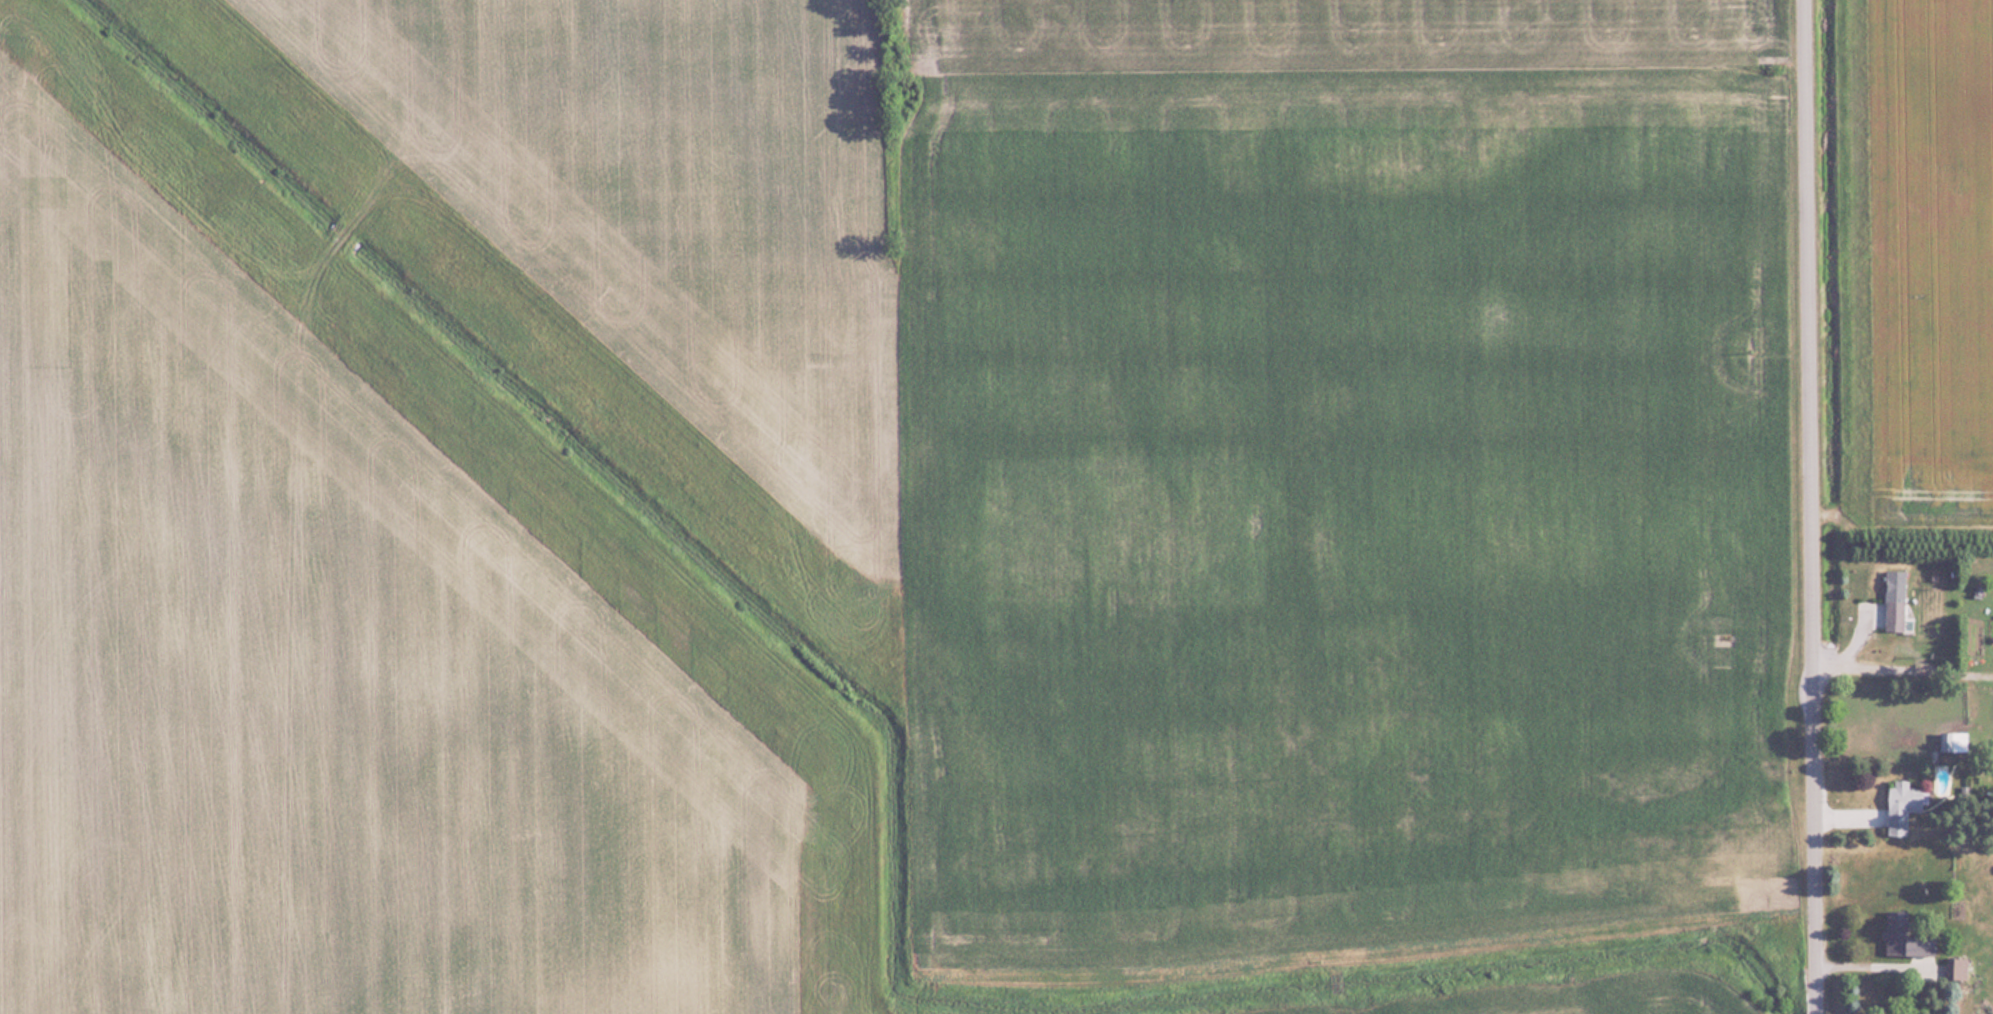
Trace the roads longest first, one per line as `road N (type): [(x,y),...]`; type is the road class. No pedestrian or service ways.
road 1 (residential): [(1818,1013),(1806,0)]

